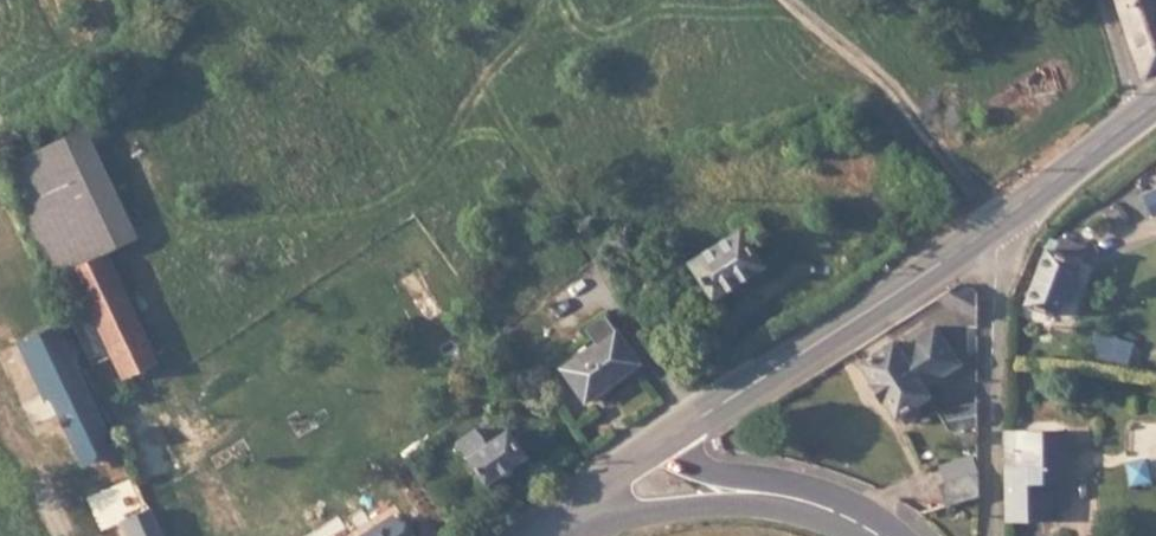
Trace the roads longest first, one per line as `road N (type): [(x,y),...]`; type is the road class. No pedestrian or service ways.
road 1 (secondary): [(666,439),(997,225)]
road 2 (residential): [(983,535),(997,225)]
road 3 (secondary): [(566,511),(622,515),(767,492)]
road 4 (secondary): [(997,225),(1155,105)]
road 5 (secondary): [(885,535),(814,502),(767,492)]
road 6 (secondary): [(566,511),(666,439)]

